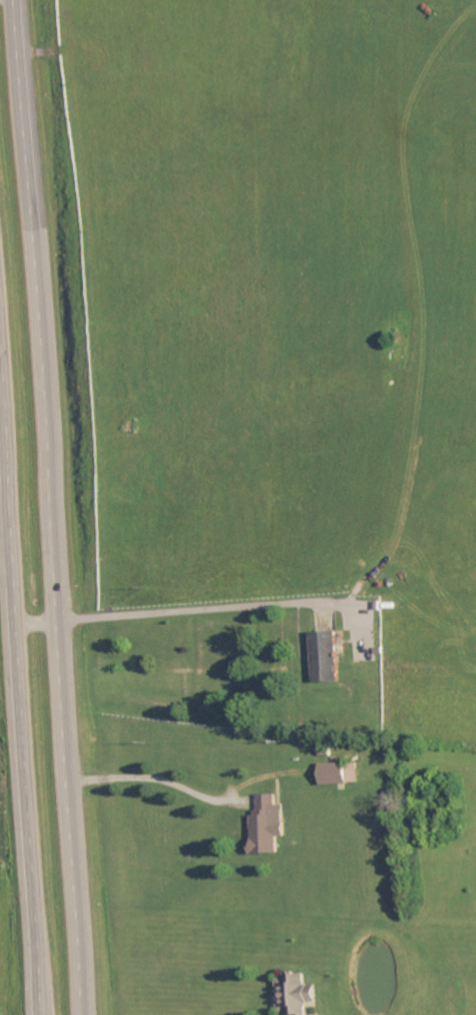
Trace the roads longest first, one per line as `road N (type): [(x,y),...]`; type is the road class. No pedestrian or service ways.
road 1 (trunk): [(87,1014),(16,0)]
road 2 (trunk): [(0,367),(45,1014)]

